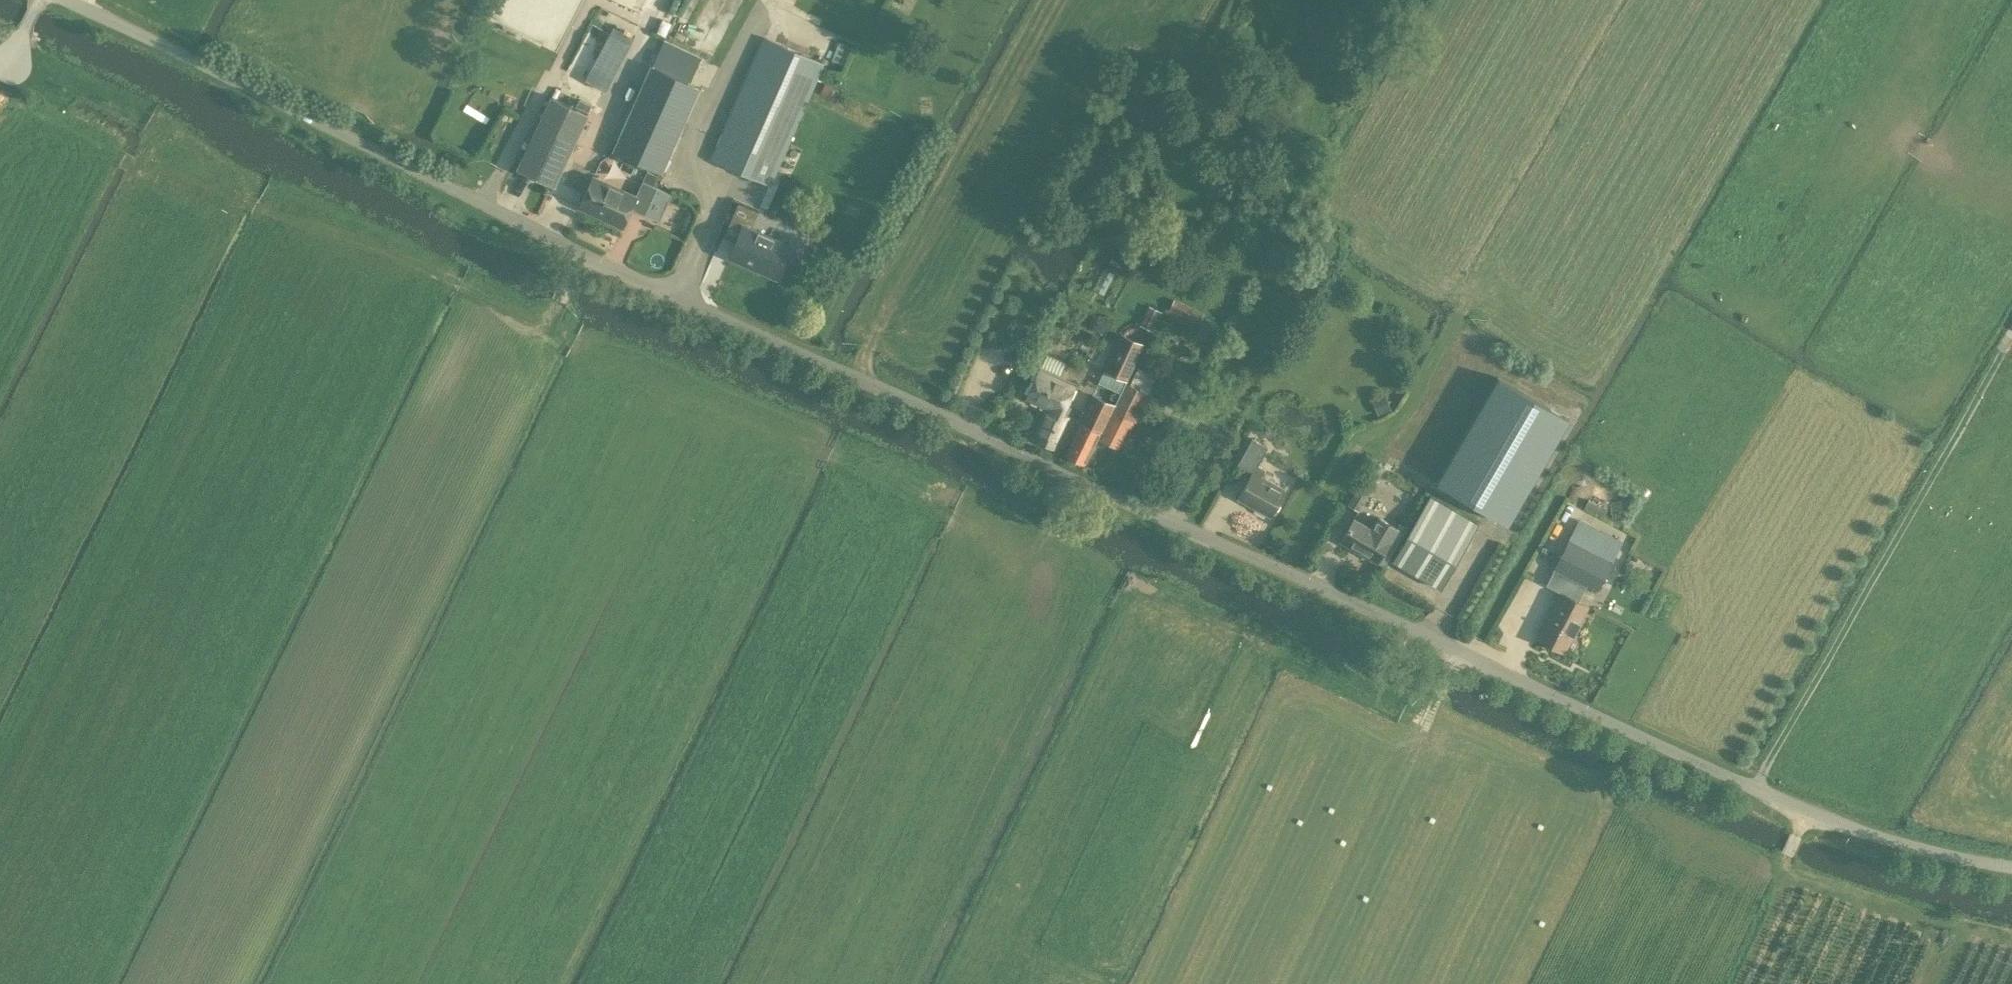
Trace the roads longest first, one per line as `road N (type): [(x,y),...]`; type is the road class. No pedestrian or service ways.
road 1 (unclassified): [(2011,867),(1900,843),(1725,776),(672,297),(64,0)]
road 2 (track): [(583,255),(510,427),(239,983)]
road 3 (track): [(672,297),(721,186),(686,168),(768,0)]
road 4 (track): [(123,127),(3,76)]

